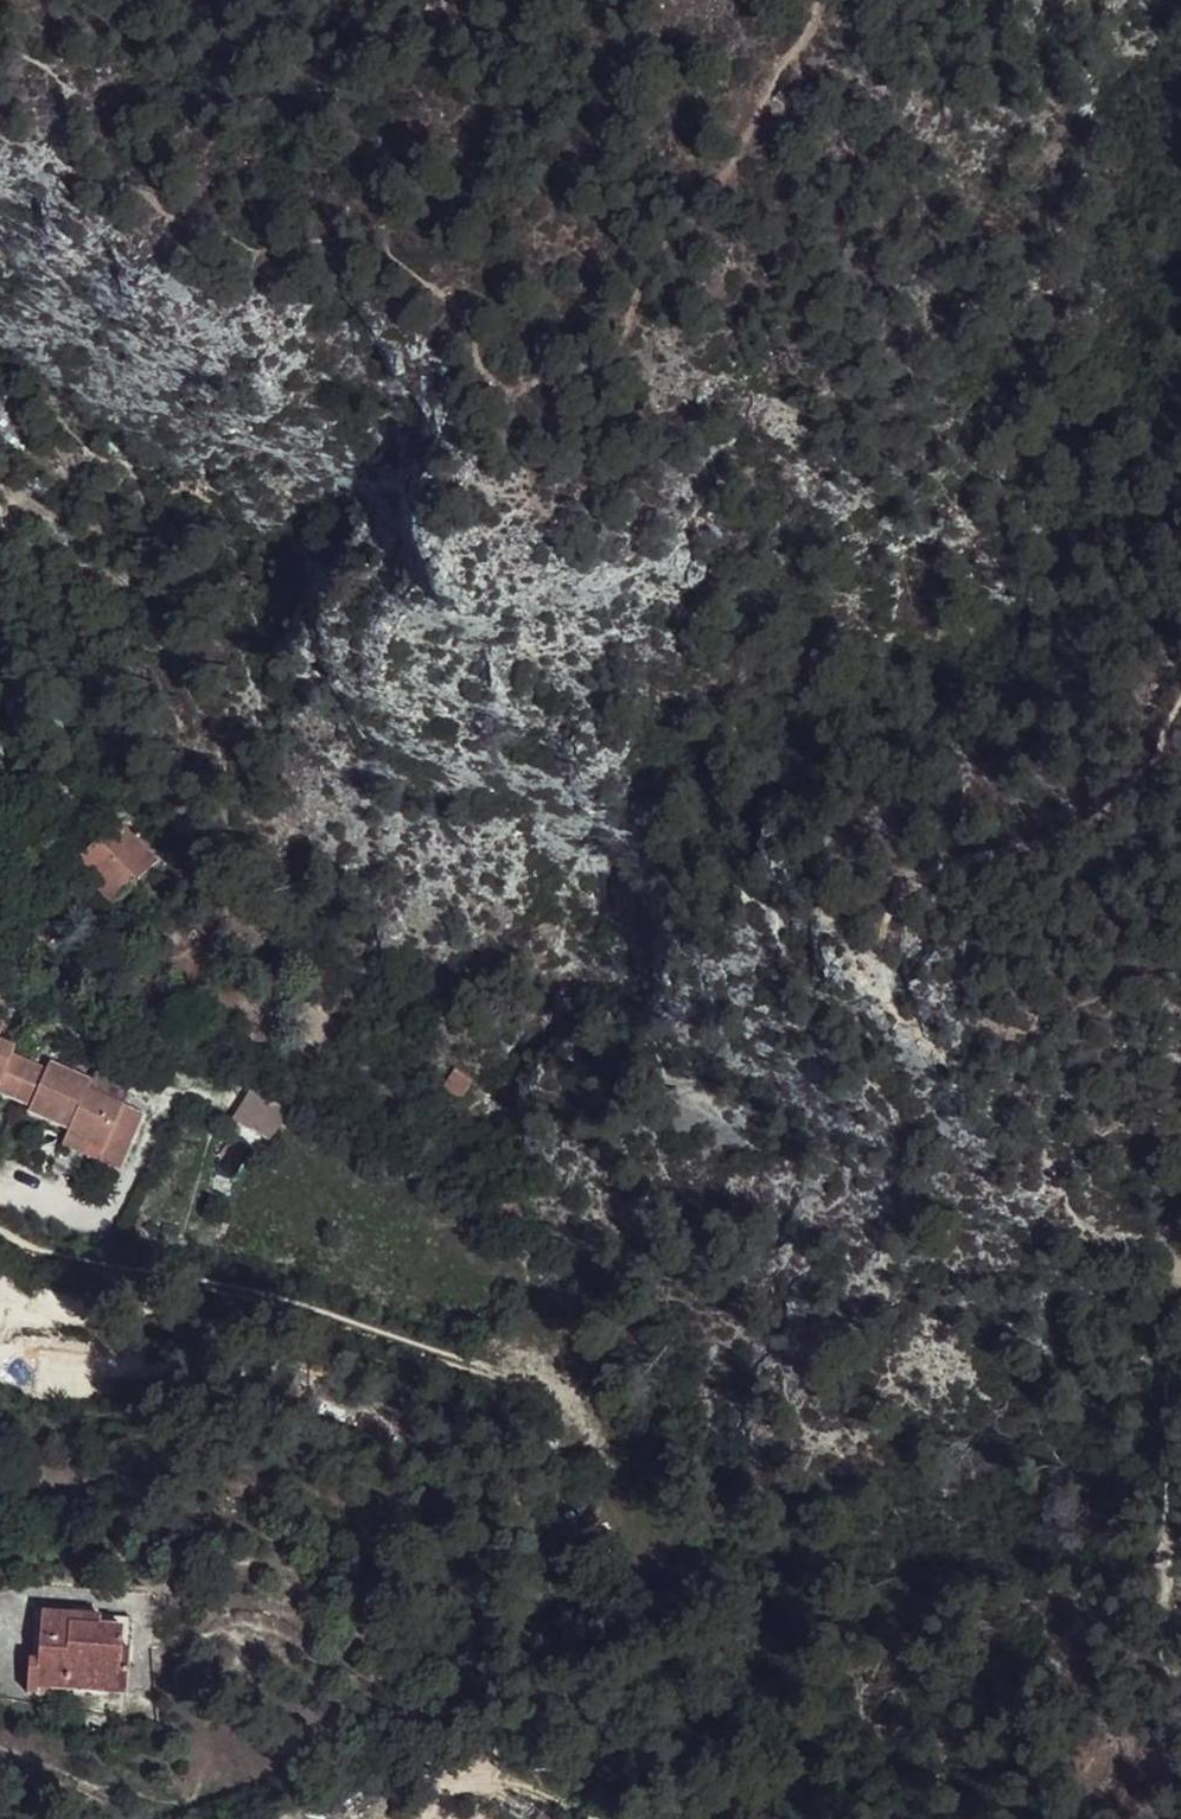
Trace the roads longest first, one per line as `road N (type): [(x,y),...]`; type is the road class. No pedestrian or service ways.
road 1 (track): [(0,1226),(85,1264),(308,1304),(557,1383)]

